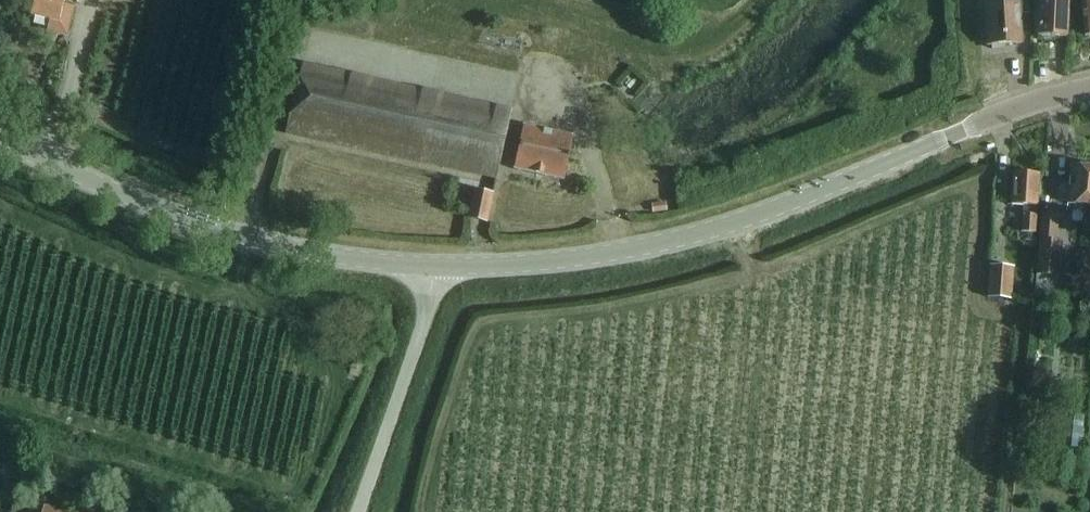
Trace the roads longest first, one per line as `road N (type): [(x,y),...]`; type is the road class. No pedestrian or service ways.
road 1 (tertiary): [(435,278),(667,244),(1089,90)]
road 2 (tertiary): [(435,278),(247,241),(0,144)]
road 3 (unclassified): [(358,511),(432,312),(435,278)]

